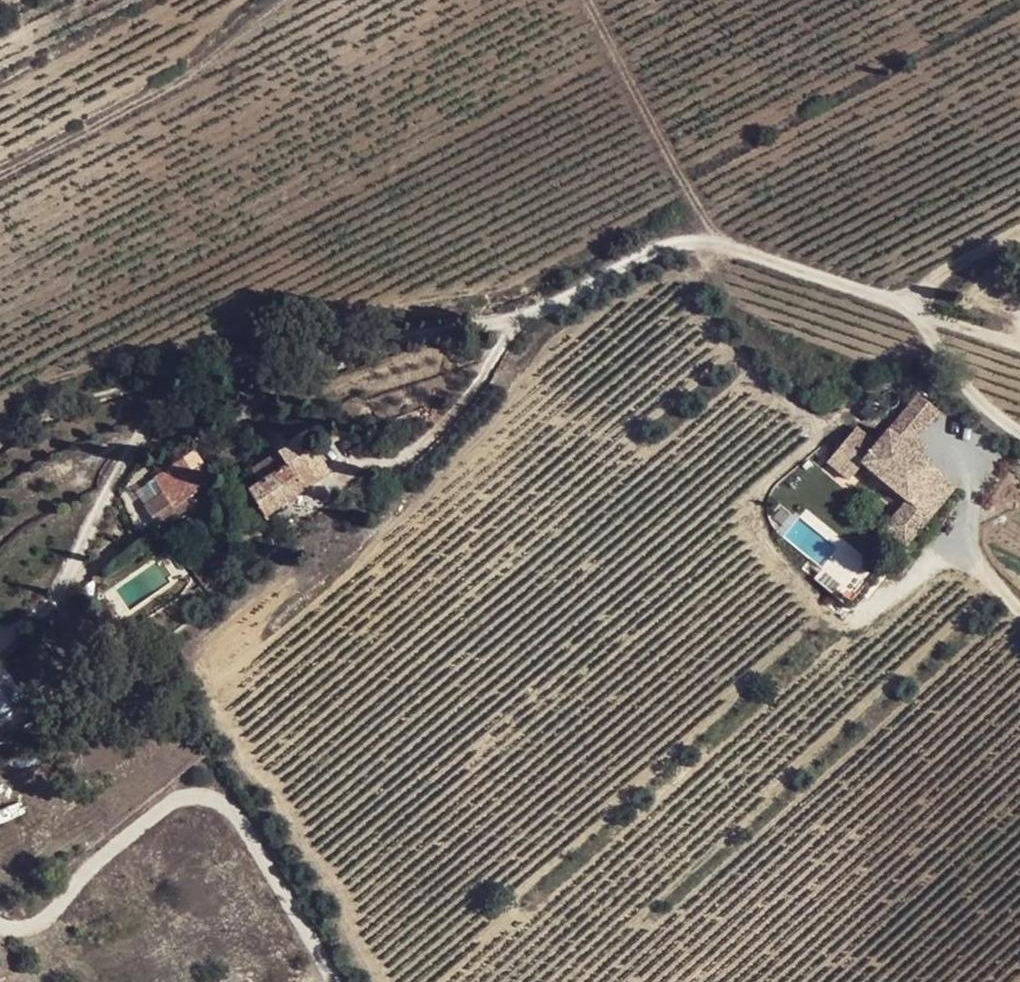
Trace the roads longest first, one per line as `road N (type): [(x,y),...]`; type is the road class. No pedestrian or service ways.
road 1 (track): [(0,178),(165,92),(287,0)]
road 2 (track): [(719,242),(585,0)]

